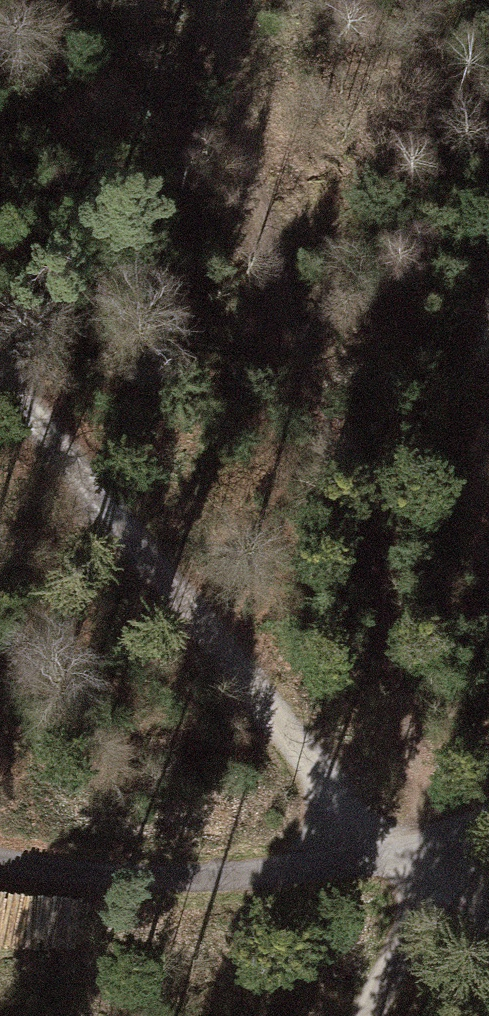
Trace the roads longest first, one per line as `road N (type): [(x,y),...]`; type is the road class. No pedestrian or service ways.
road 1 (track): [(211,0),(266,248),(370,561),(411,765),(409,856)]
road 2 (track): [(409,856),(331,792),(187,600),(0,377)]
road 3 (unclassified): [(0,861),(86,876),(248,876),(409,856),(488,820)]
road 4 (track): [(364,1015),(438,891)]

